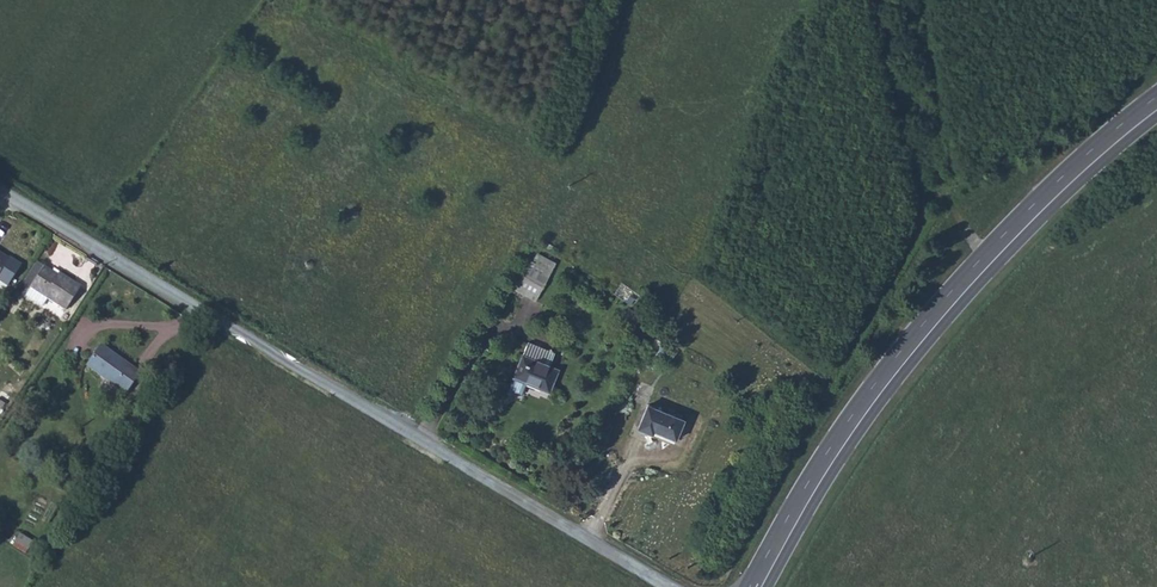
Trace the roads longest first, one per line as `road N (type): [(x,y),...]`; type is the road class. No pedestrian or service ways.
road 1 (unclassified): [(664,586),(0,188)]
road 2 (primary): [(1156,108),(1075,171),(946,303),(870,401),(757,586)]

